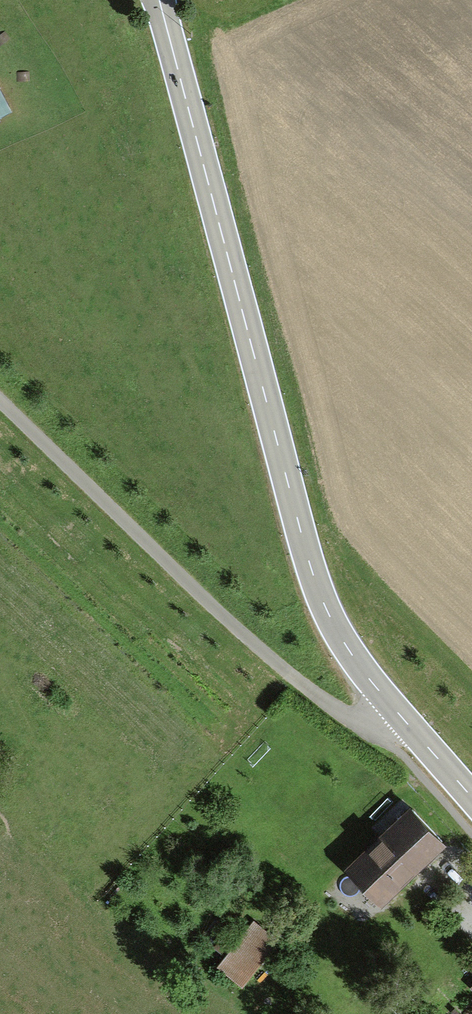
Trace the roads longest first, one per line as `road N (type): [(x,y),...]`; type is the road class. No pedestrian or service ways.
road 1 (tertiary): [(156,0),(302,554),(324,611),(399,716)]
road 2 (residential): [(0,406),(290,679),(370,731),(399,716)]

